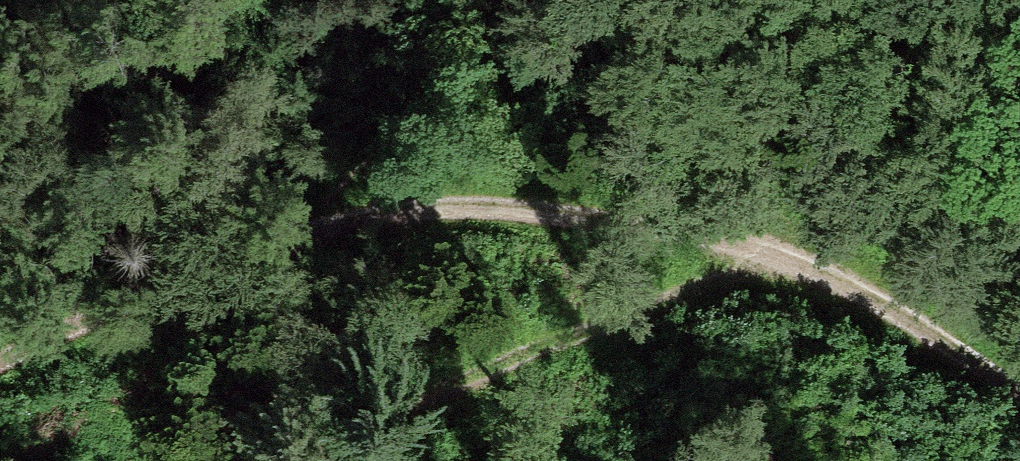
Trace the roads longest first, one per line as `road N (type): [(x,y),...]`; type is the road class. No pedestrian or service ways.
road 1 (track): [(1019,394),(815,265),(745,234),(662,213),(566,204),(387,211),(286,240),(138,296),(0,362)]
road 2 (track): [(327,460),(379,423),(542,344),(815,265)]

